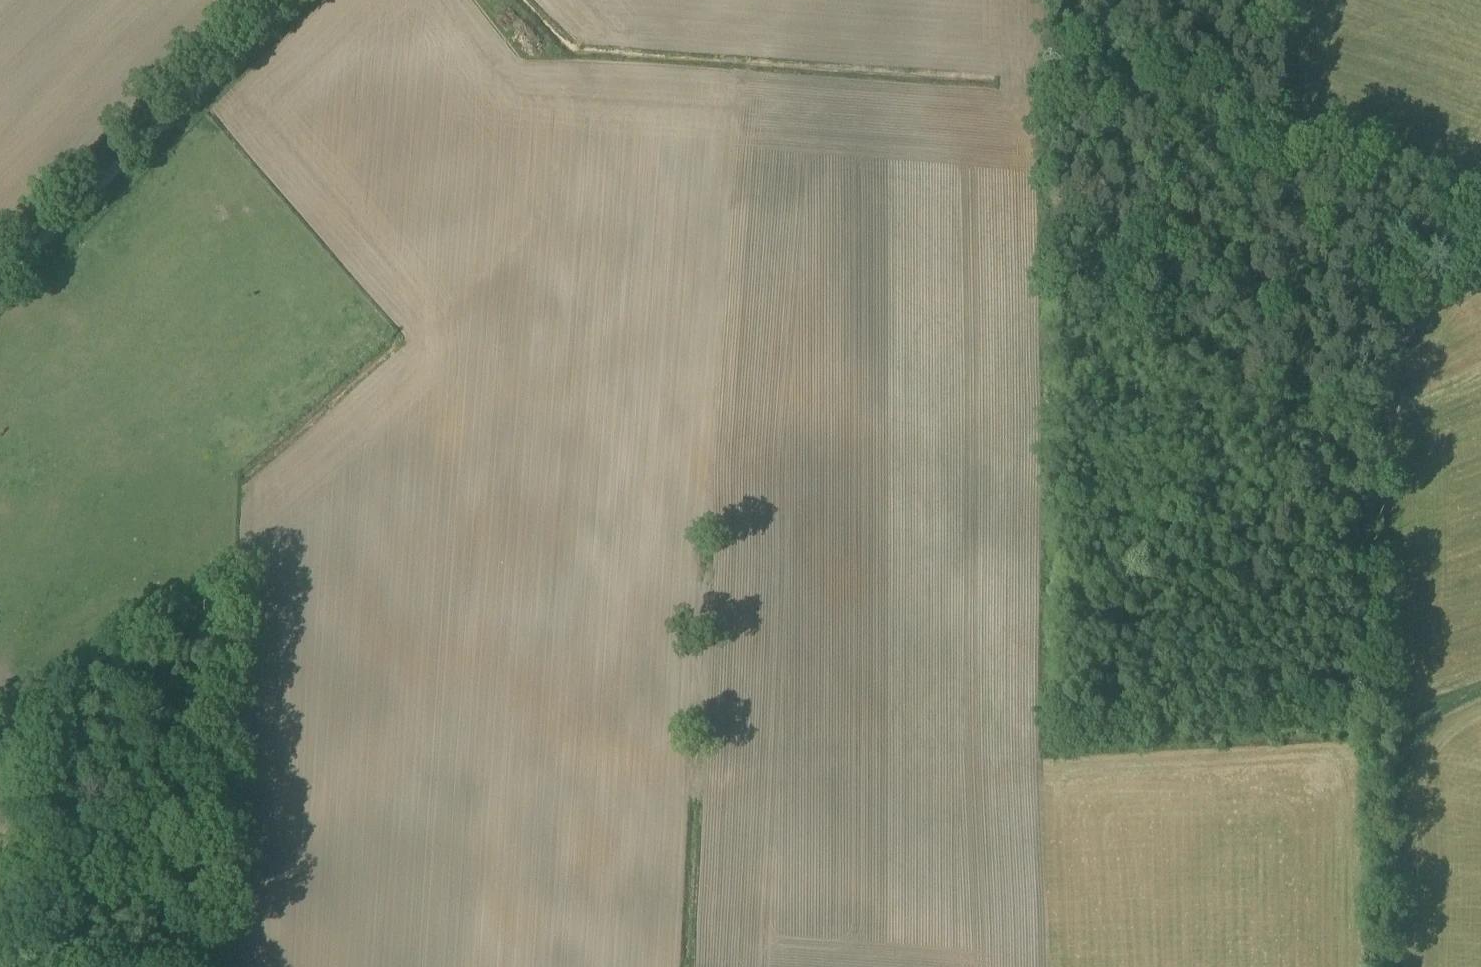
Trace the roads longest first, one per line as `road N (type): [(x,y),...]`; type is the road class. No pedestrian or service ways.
road 1 (track): [(273,0),(0,267)]

